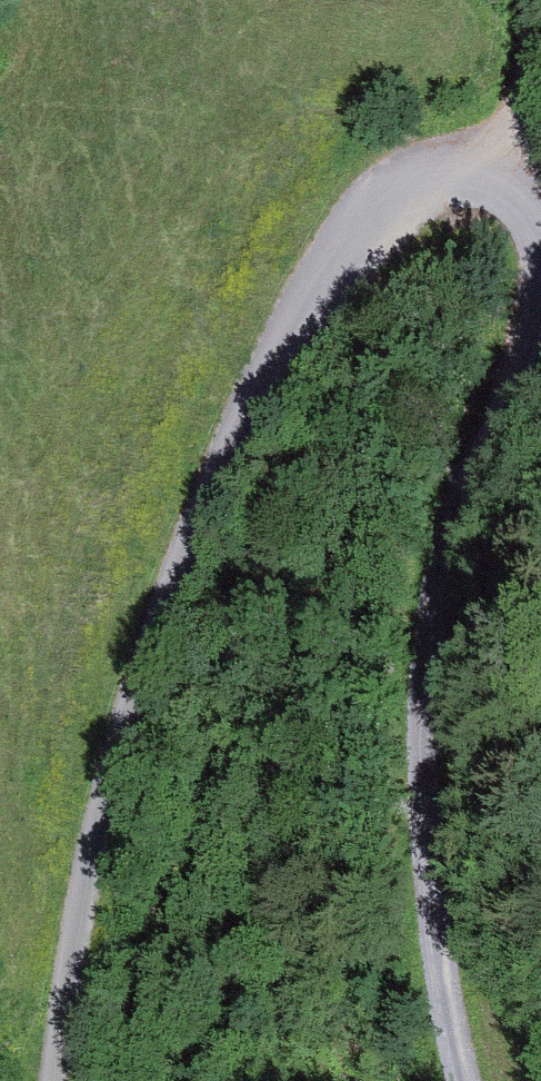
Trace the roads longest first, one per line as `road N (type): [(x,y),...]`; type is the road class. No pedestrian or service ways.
road 1 (track): [(540,219),(497,173),(398,195),(353,246),(294,341),(224,470),(128,734),(100,843),(64,1080)]
road 2 (track): [(465,1080),(433,844),(439,648),(472,505),(540,325)]

